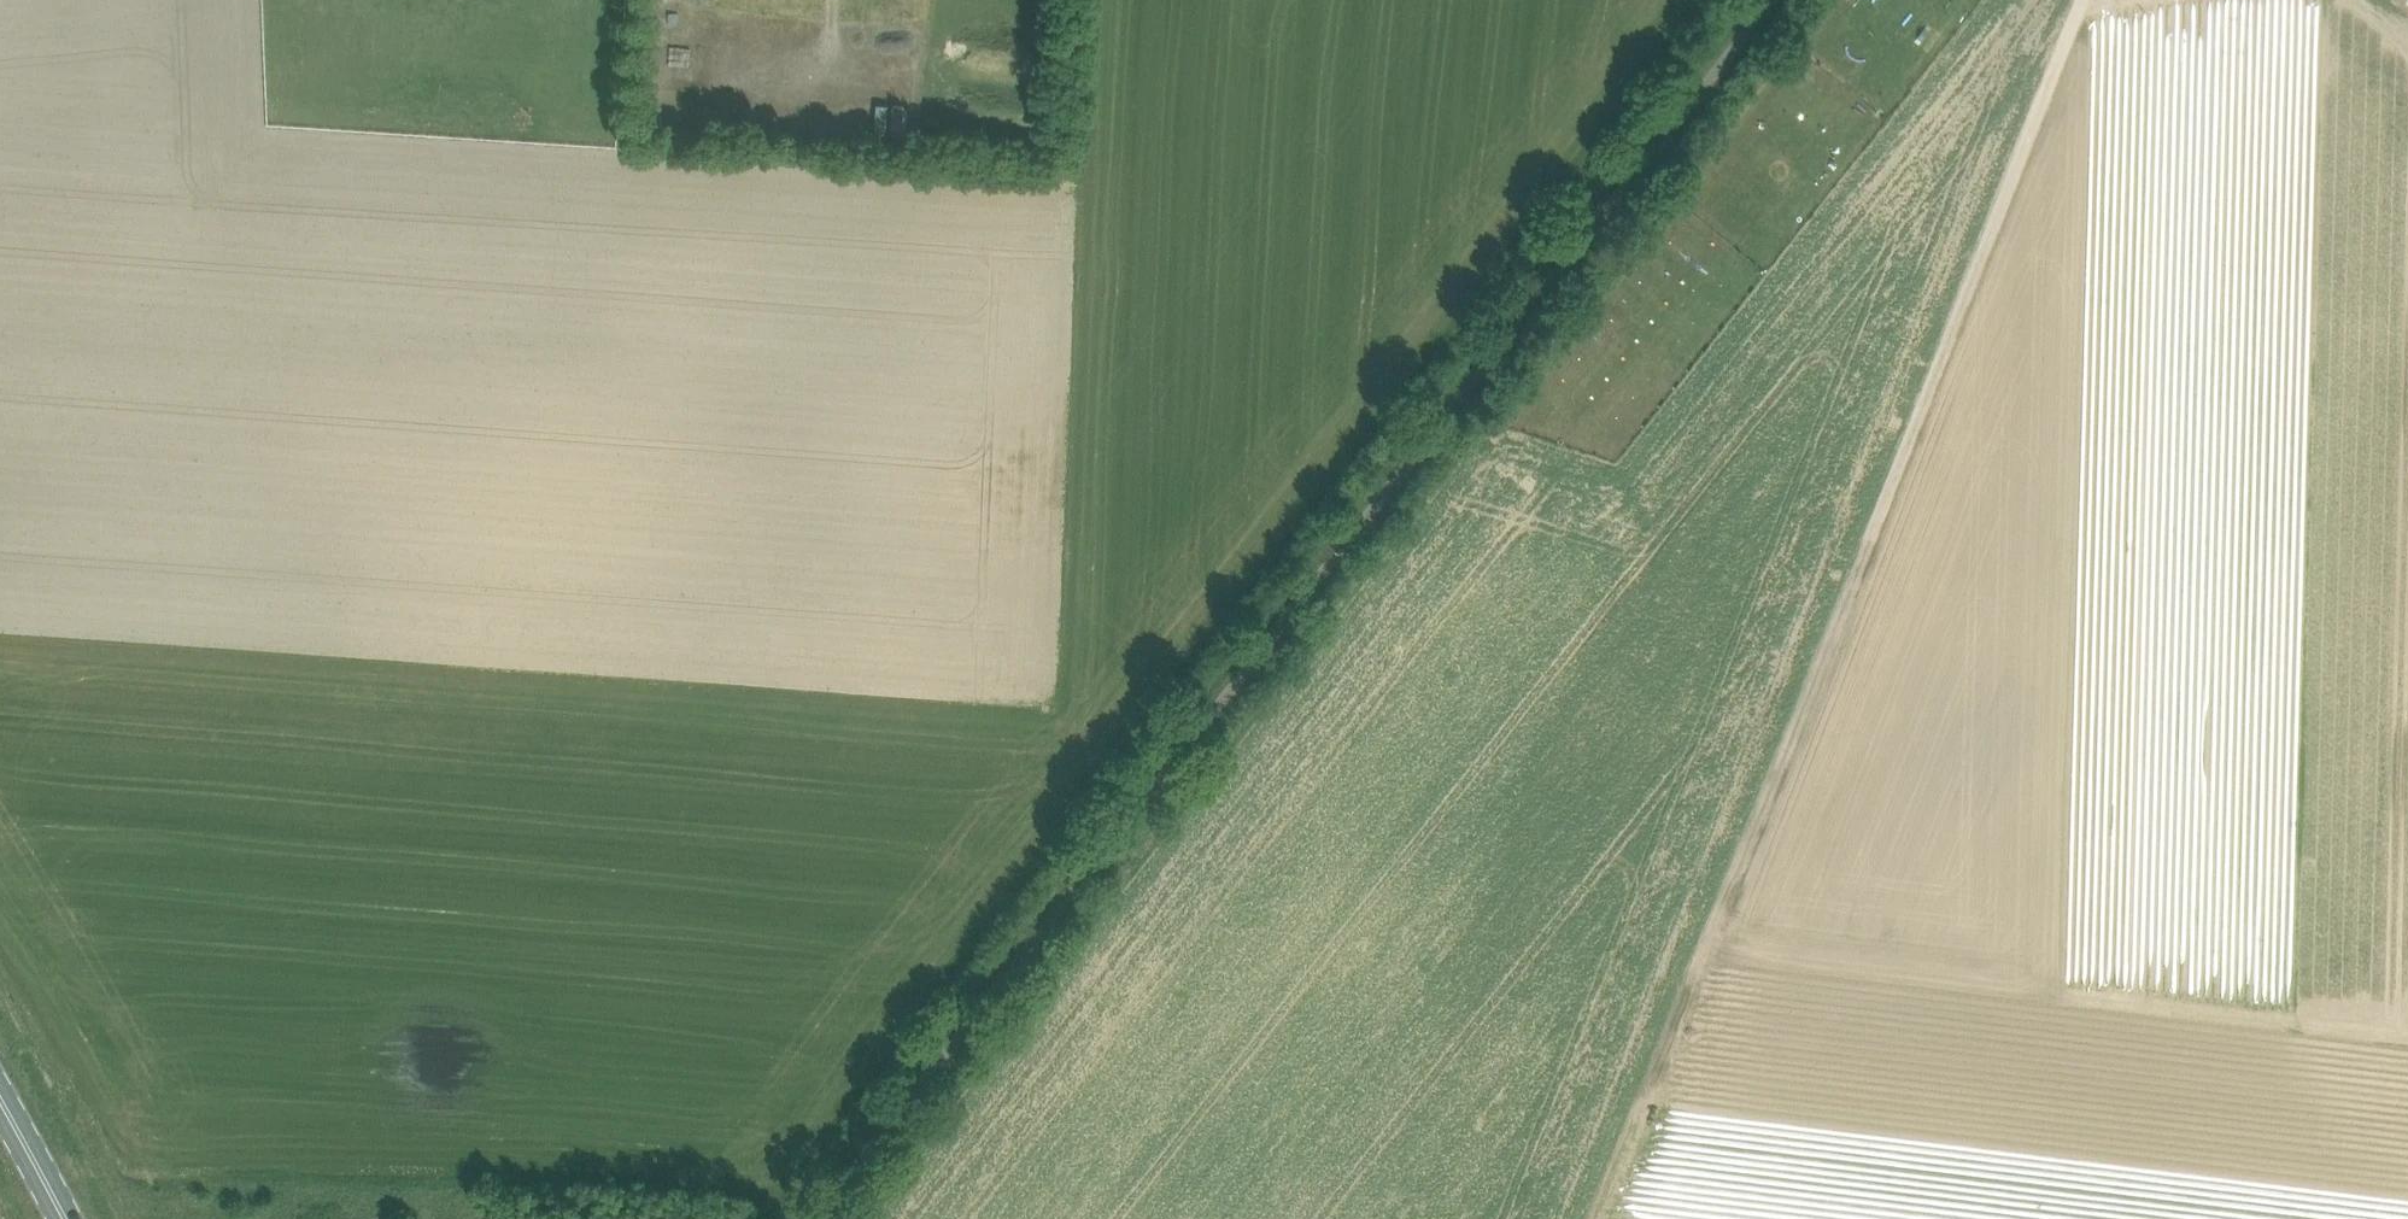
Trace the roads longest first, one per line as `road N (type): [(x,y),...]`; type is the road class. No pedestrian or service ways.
road 1 (primary): [(65,1218),(0,1099)]

